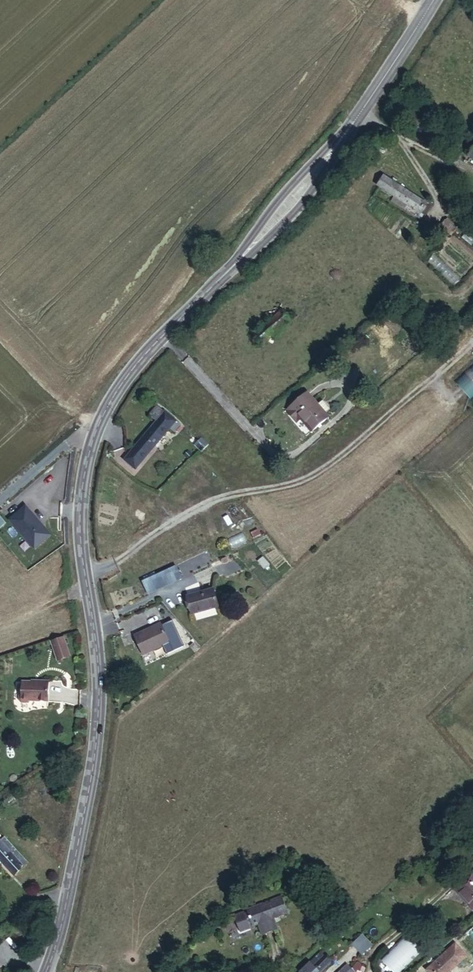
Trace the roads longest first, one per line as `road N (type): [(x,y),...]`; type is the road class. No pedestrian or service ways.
road 1 (tertiary): [(434,0),(365,107),(276,217),(125,381),(87,460),(81,548),(98,687),(91,770),(48,971)]

